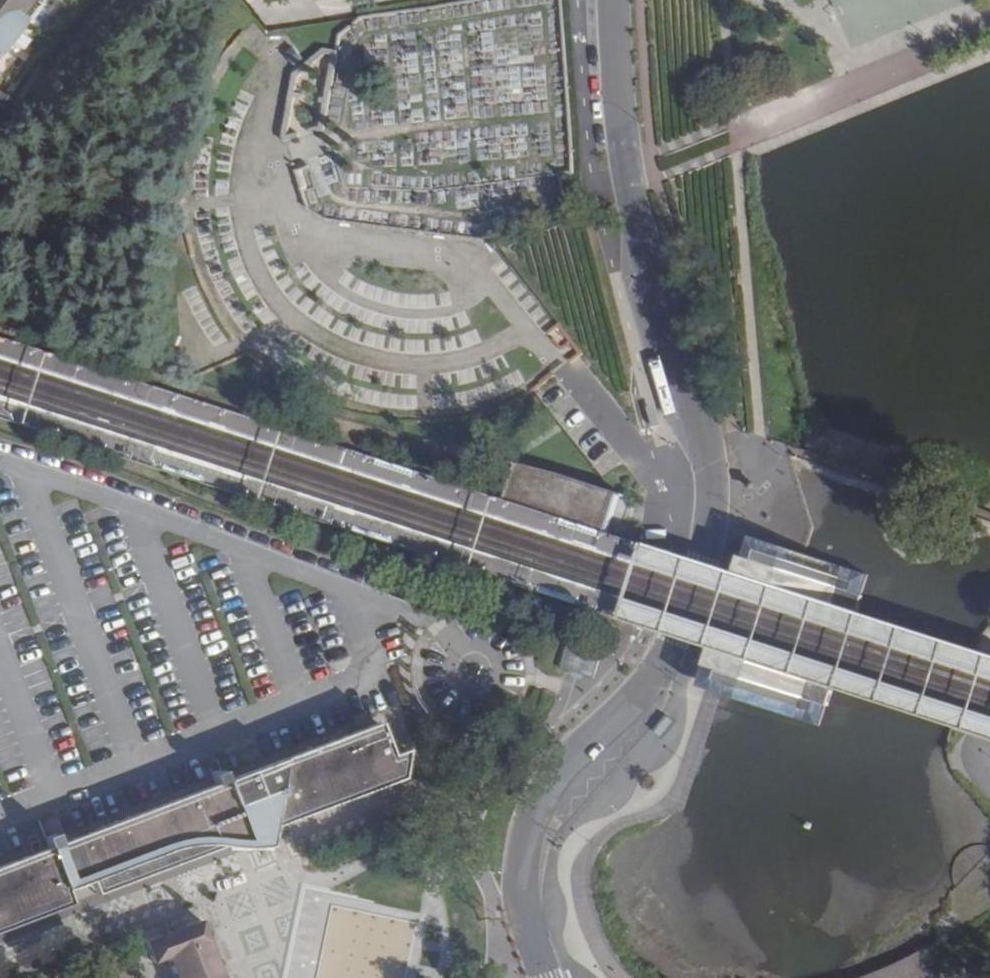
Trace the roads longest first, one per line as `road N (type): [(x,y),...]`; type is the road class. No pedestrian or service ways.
road 1 (residential): [(547,977),(522,886),(539,803),(566,763),(643,690),(674,642),(712,516),(707,441),(628,170),(616,0)]

